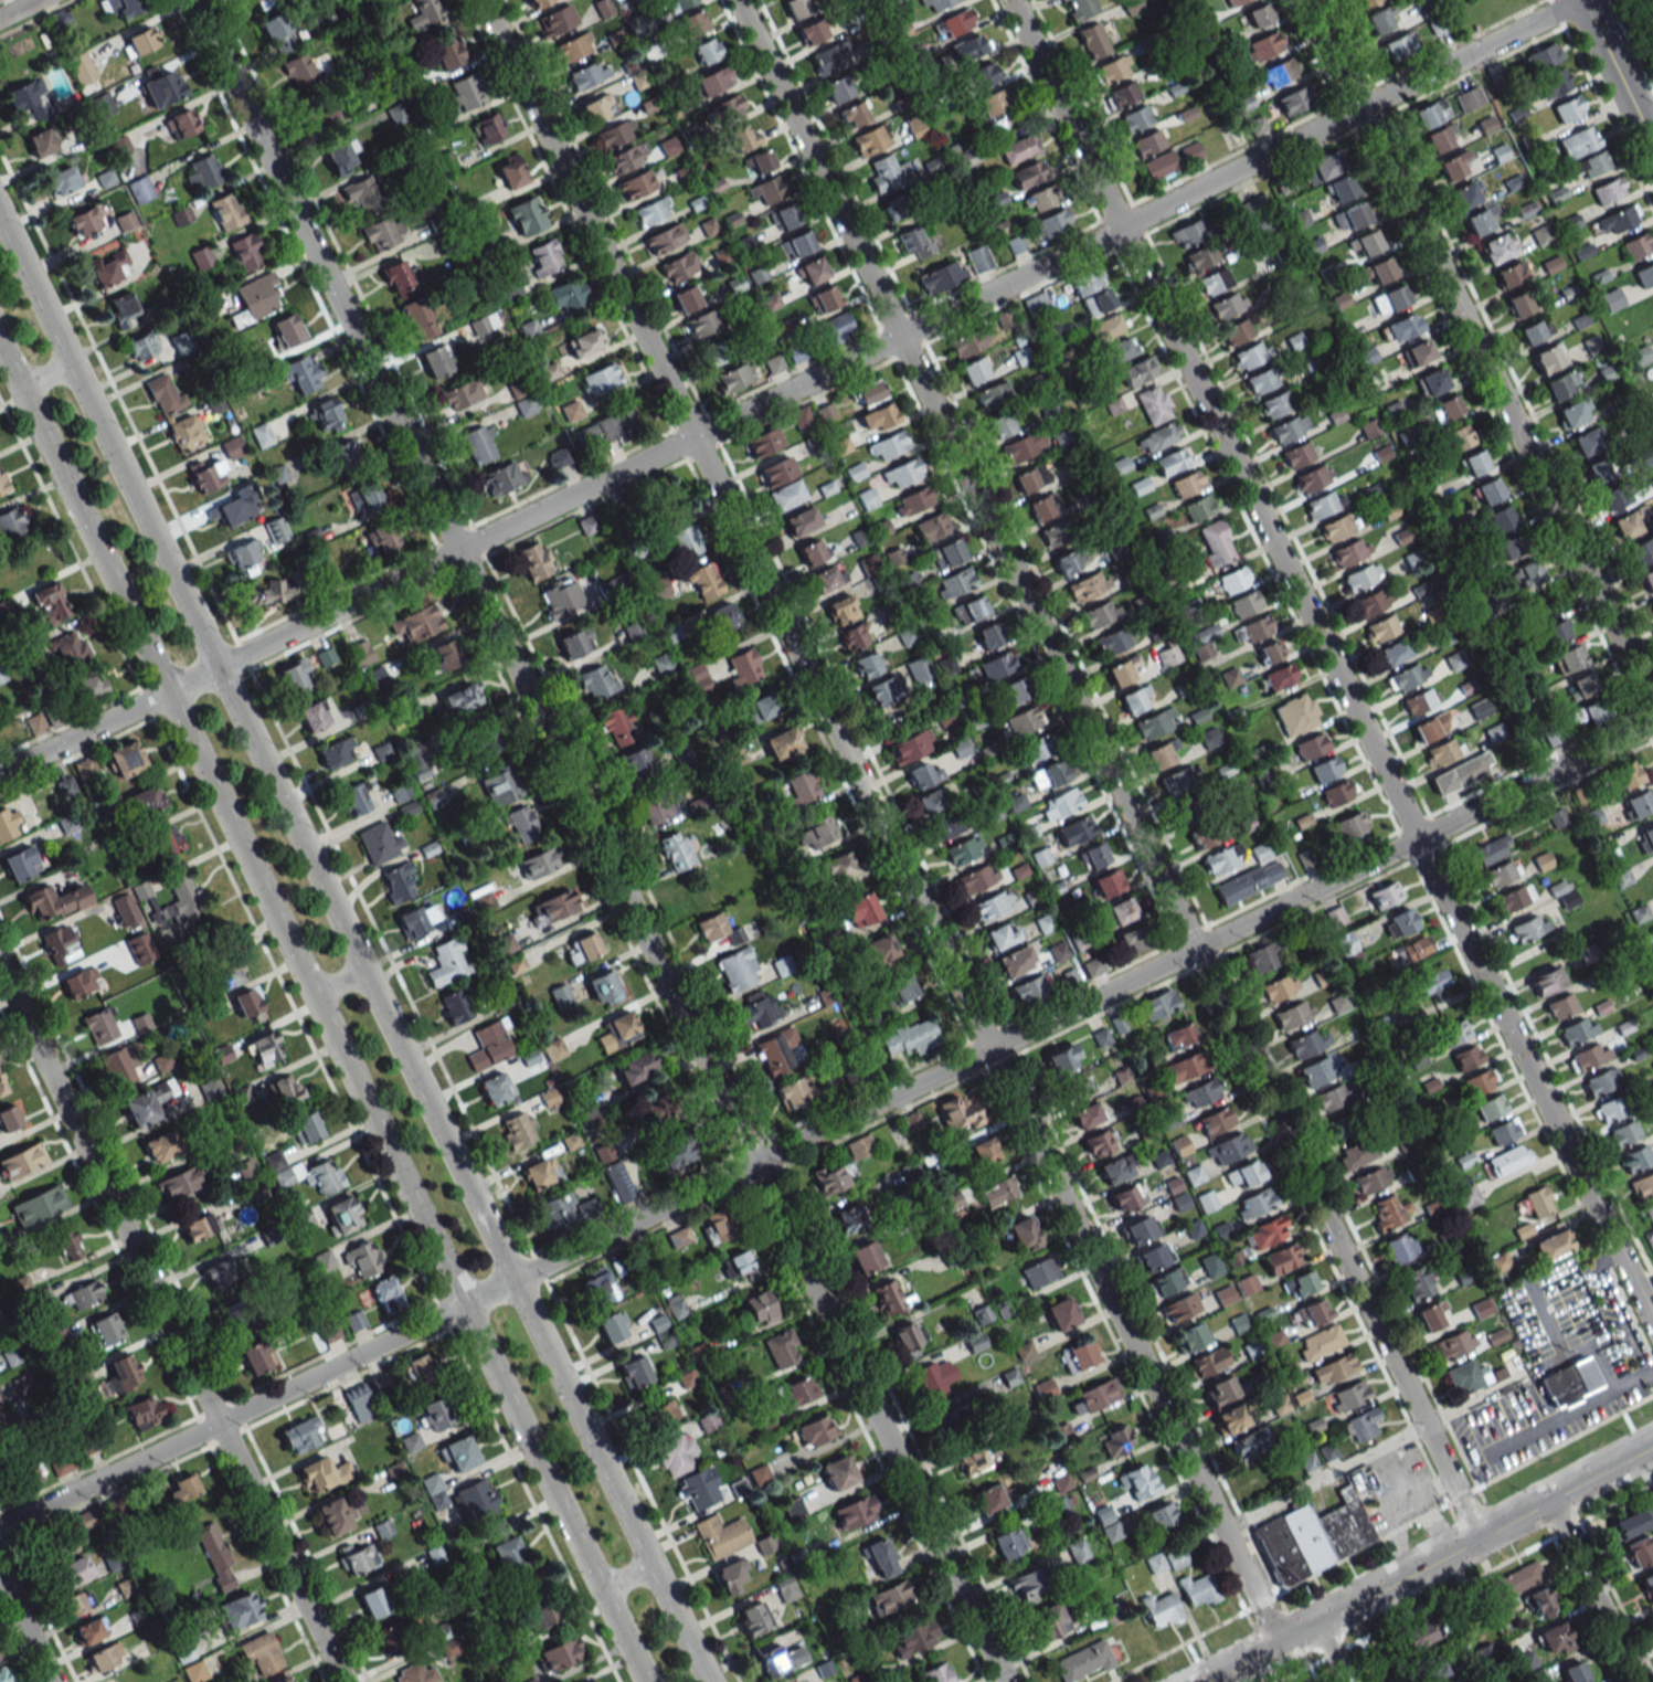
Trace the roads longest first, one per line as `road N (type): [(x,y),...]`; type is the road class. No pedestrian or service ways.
road 1 (residential): [(1005,1681),(197,0)]
road 2 (residential): [(0,1528),(1652,723)]
road 3 (residential): [(1278,1642),(481,0)]
road 4 (residential): [(0,773),(1578,0)]
road 5 (residential): [(1479,1536),(736,0)]
road 6 (tertiary): [(710,1681),(0,218)]
road 7 (tertiary): [(0,347),(646,1681)]
road 8 (residential): [(1652,1323),(1009,0)]
road 9 (residential): [(344,1681),(0,970)]
road 10 (residential): [(1652,709),(1308,0)]
road 11 (secondary): [(1203,1681),(1652,1444)]
road 12 (residential): [(1637,1681),(1548,1499)]
road 13 (tertiary): [(1652,148),(1581,0)]

